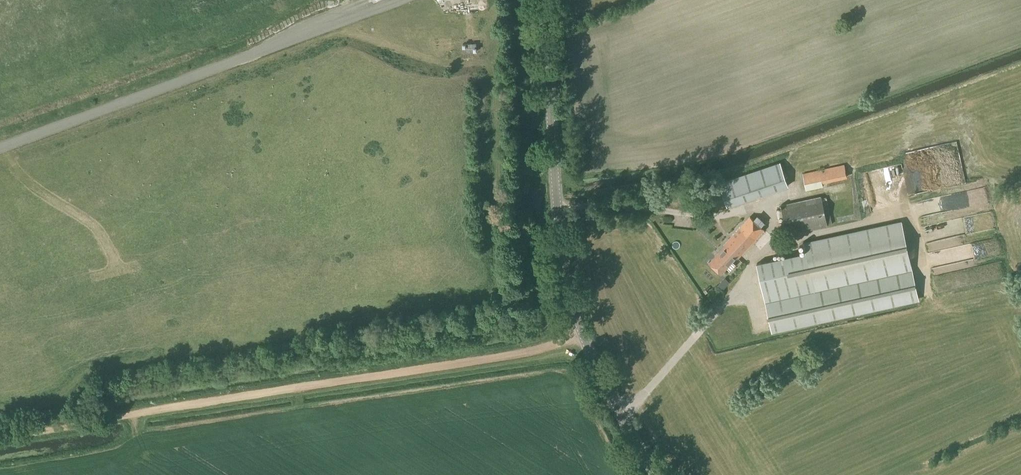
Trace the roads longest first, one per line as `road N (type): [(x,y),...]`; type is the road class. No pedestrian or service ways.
road 1 (track): [(579,336),(540,351),(0,438)]
road 2 (secondary): [(658,474),(579,336),(561,243),(546,0)]

